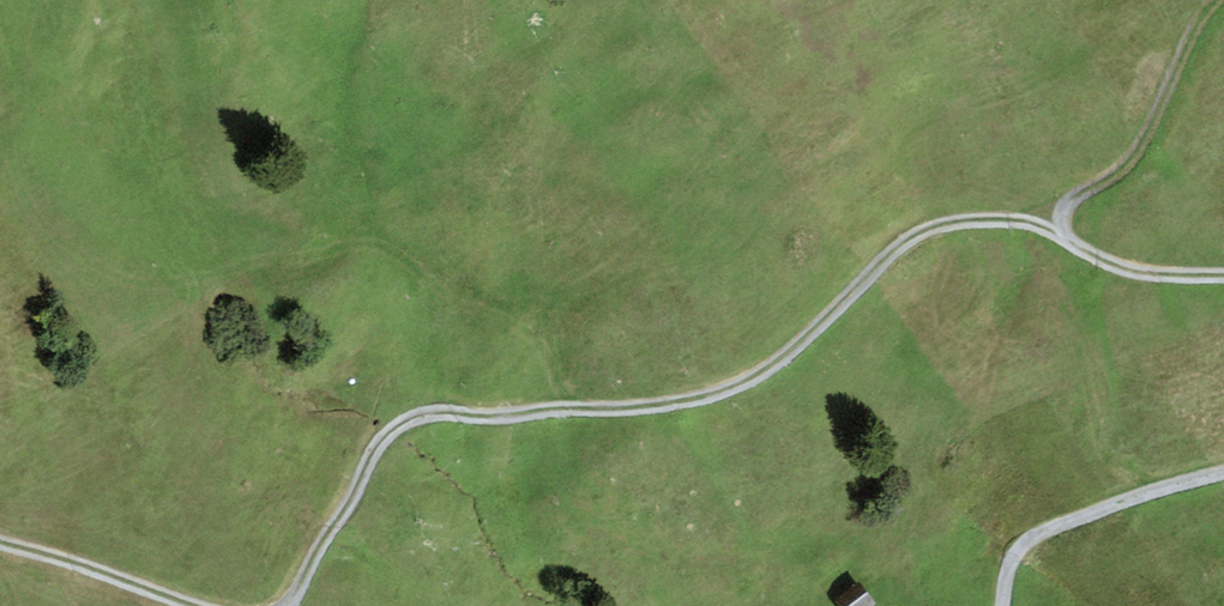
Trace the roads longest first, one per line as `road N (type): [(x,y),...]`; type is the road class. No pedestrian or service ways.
road 1 (track): [(1223,274),(1117,269),(1019,219),(926,226),(897,242),(769,363),(732,385),(643,406),(435,413),(409,422),(380,445),(284,605)]
road 2 (track): [(1062,238),(1060,211),(1125,170),(1146,138),(1213,0)]
road 3 (track): [(999,605),(1004,570),(1039,531),(1223,470)]
road 4 (track): [(197,605),(0,539)]

